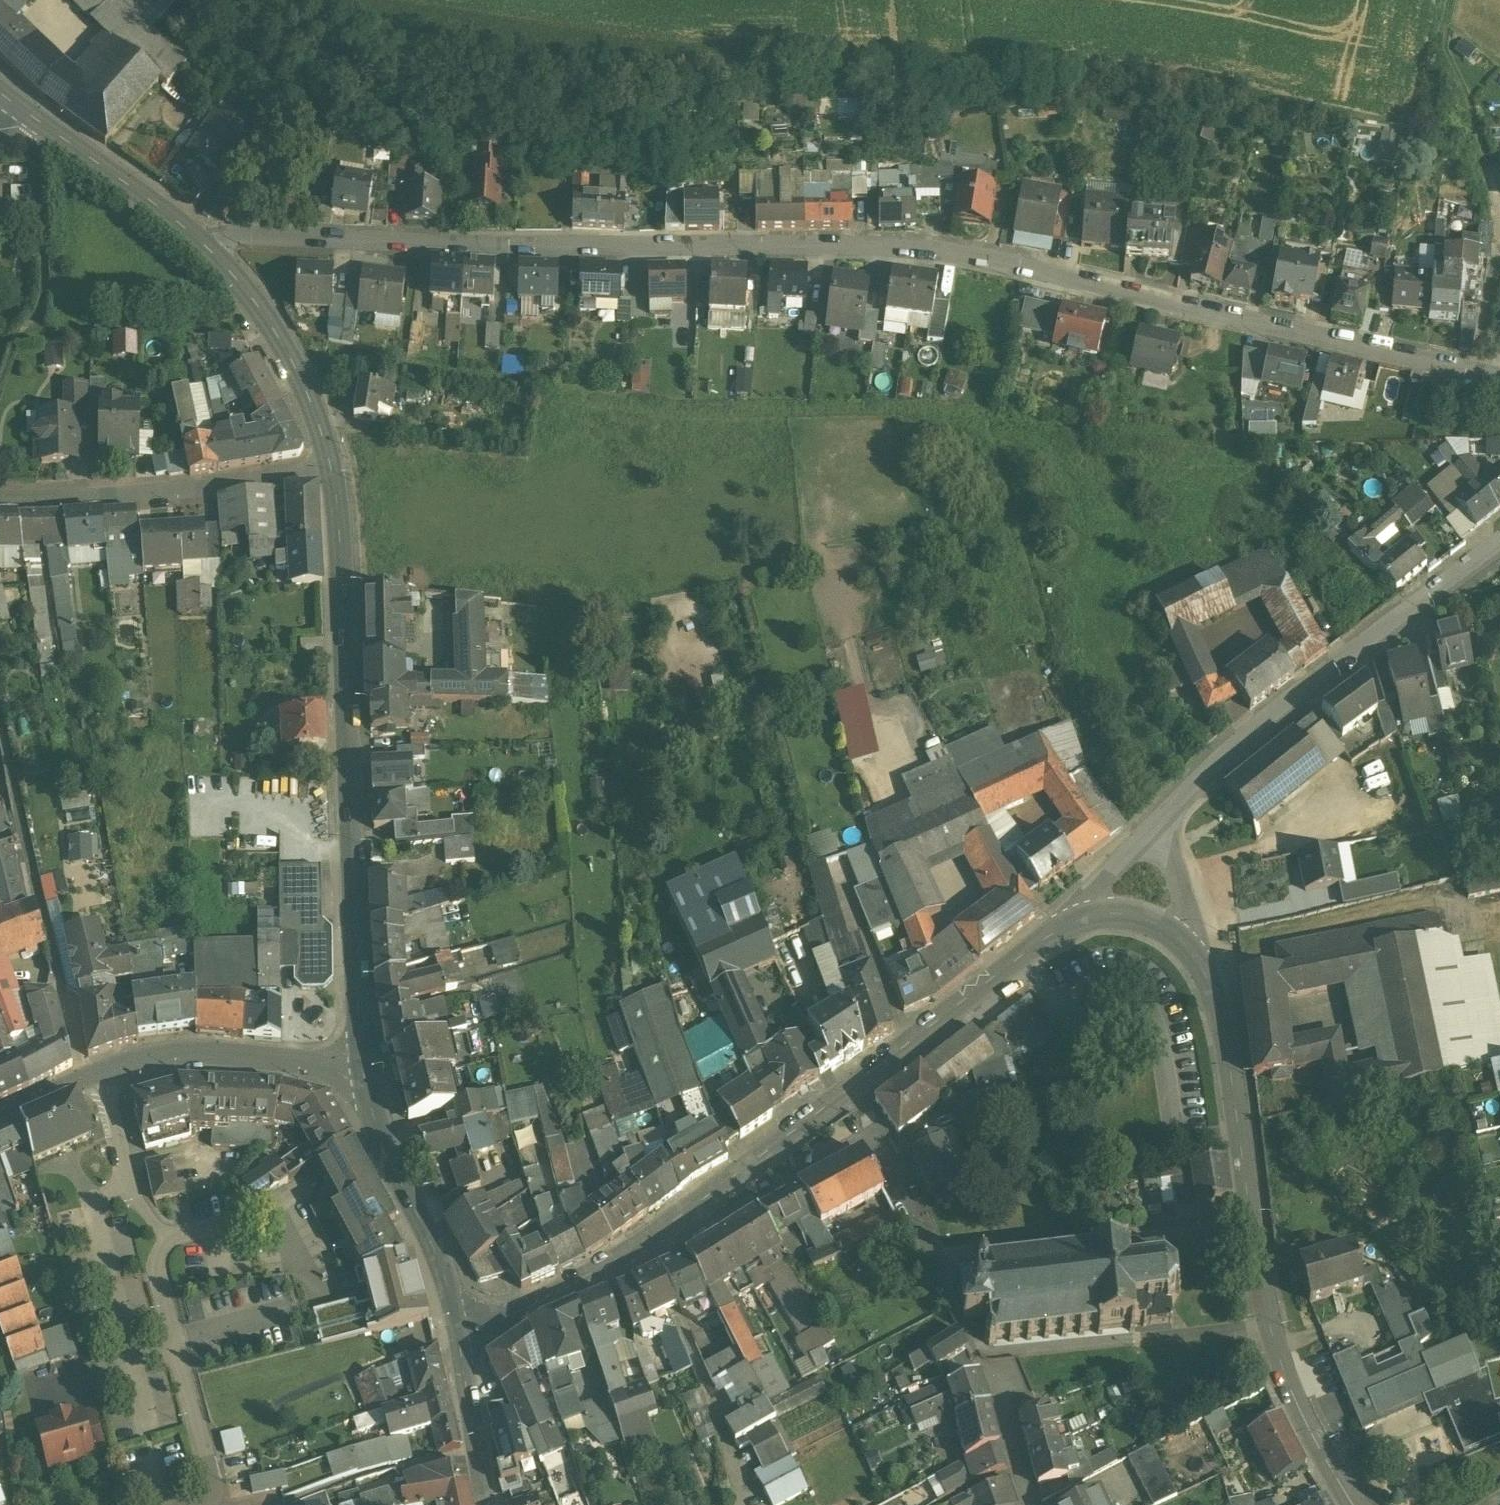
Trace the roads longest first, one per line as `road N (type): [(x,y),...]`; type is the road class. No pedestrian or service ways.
road 1 (residential): [(208,247),(235,235),(911,235),(1499,379)]
road 2 (secondary): [(1355,1504),(1275,1343),(1218,1010),(1202,967),(1175,938)]
road 3 (secondary): [(333,466),(363,1063)]
road 4 (secondary): [(1086,916),(978,983),(646,1238)]
road 5 (residential): [(109,1067),(146,1209),(174,1240),(161,1272),(216,1504)]
road 6 (residential): [(1499,541),(1157,824)]
road 7 (residential): [(646,1238),(660,1251),(870,1129),(947,1278)]
road 8 (residential): [(333,466),(211,485),(0,494)]
road 9 (secondary): [(363,1063),(381,1135),(440,1260),(456,1332)]
road 10 (track): [(1451,0),(1442,51),(1484,166),(1498,247)]
road 11 (secondary): [(109,1067),(174,1052),(363,1063)]
road 12 (secondary): [(208,247),(306,381),(333,466)]
road 13 (secondary): [(33,121),(208,247)]
road 14 (secondary): [(646,1238),(456,1332)]
road 15 (secondary): [(456,1332),(486,1504)]
road 16 (residential): [(993,1371),(1029,1504)]
road 17 (residential): [(1175,938),(1186,919),(1157,824)]

